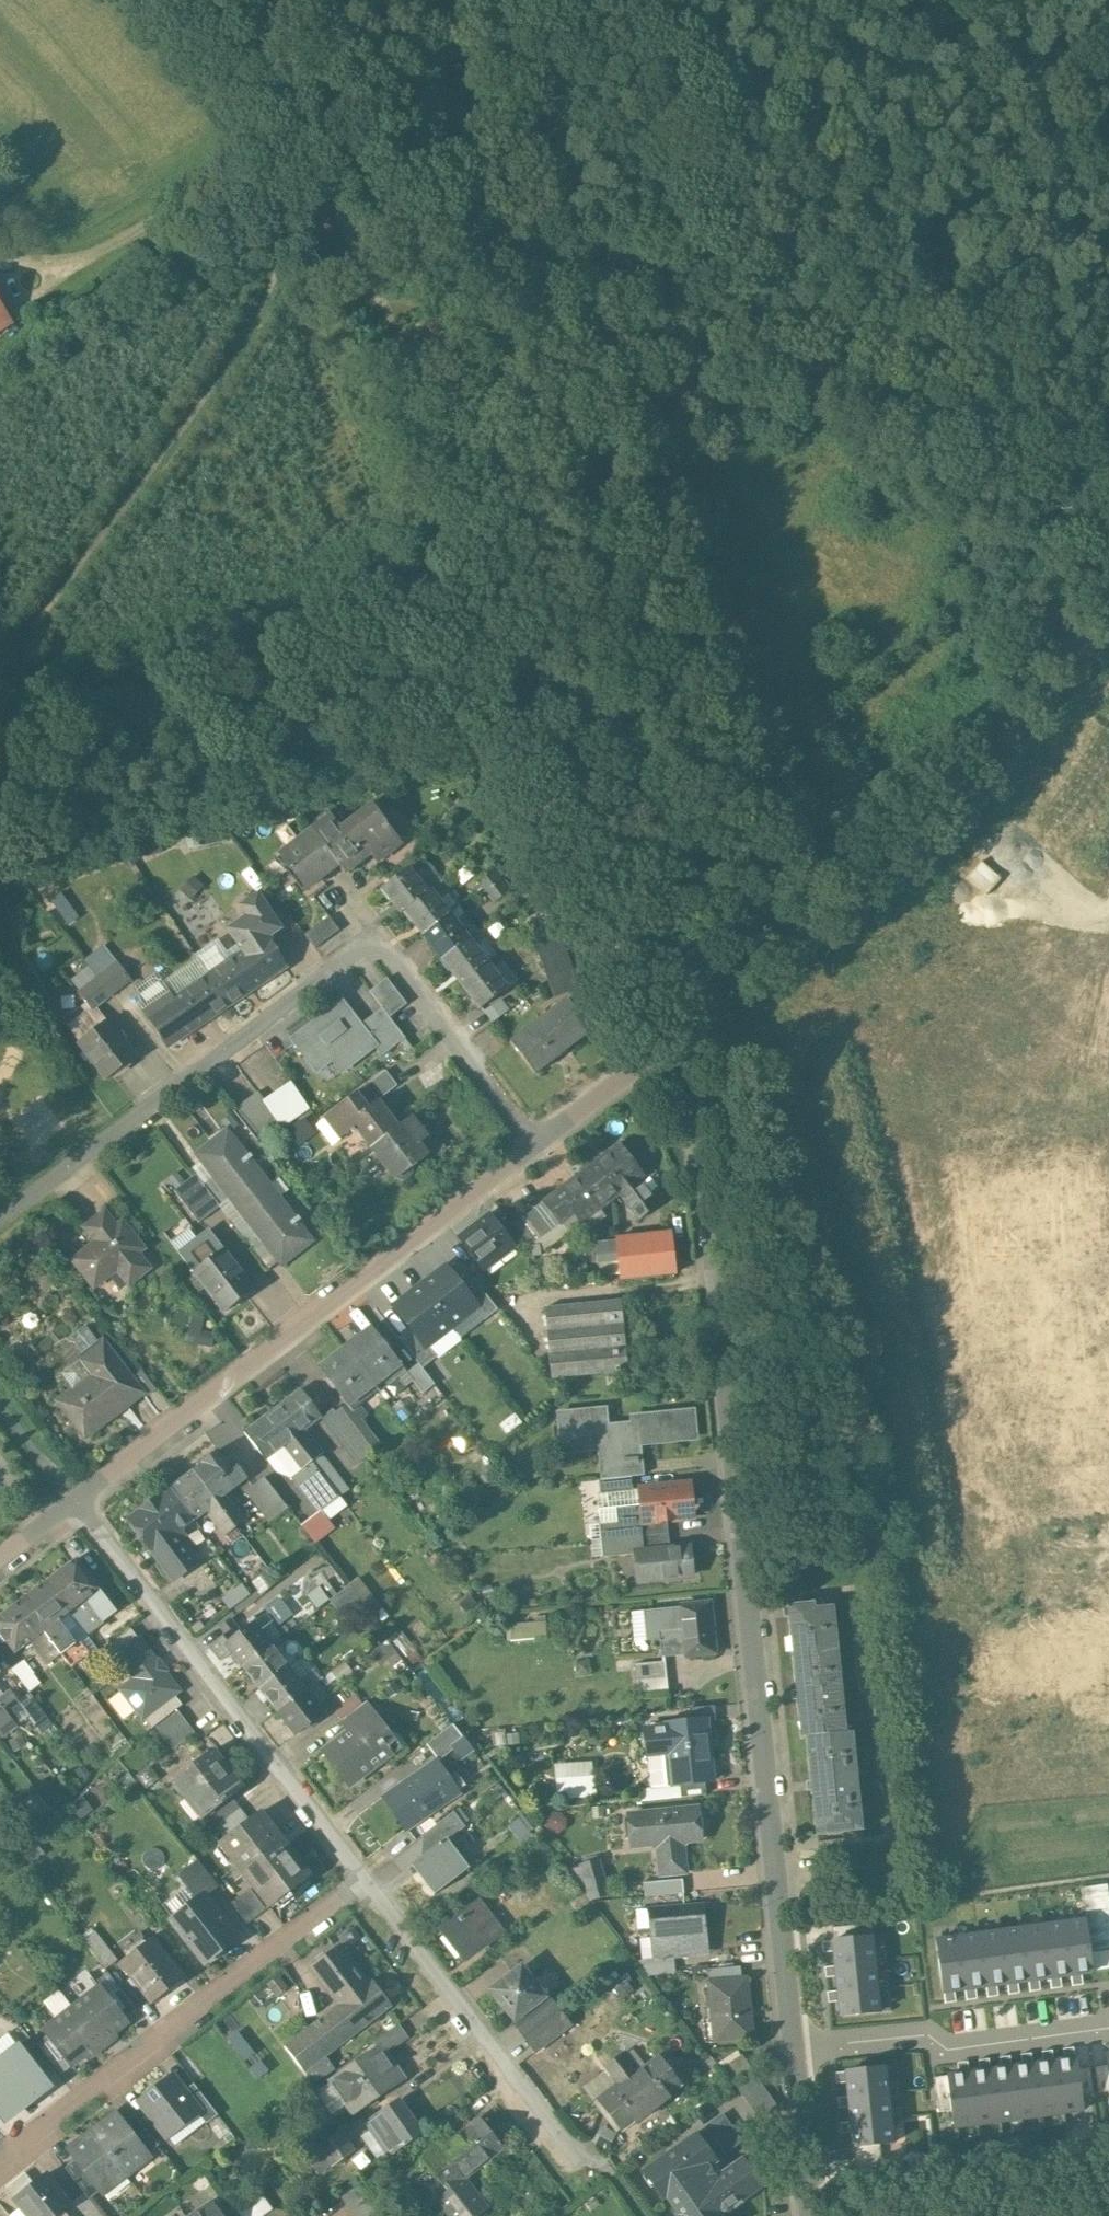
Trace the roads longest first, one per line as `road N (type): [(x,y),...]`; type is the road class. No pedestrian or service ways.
road 1 (unclassified): [(692,1024),(797,2046)]
road 2 (track): [(333,189),(660,1046)]
road 3 (unclassified): [(507,255),(658,786),(692,1024)]
road 4 (unclassified): [(535,1146),(388,951),(358,950),(0,1218)]
road 5 (unclassified): [(1108,407),(507,255)]
road 6 (track): [(0,707),(53,578),(189,404),(333,189)]
road 7 (unclassified): [(1108,595),(990,803),(692,1024)]
road 8 (residential): [(81,1499),(535,1146)]
road 9 (residential): [(367,1890),(81,1499)]
road 10 (residential): [(367,1890),(0,2175)]
road 11 (residential): [(579,2161),(367,1890)]
road 12 (residential): [(797,2046),(927,2035),(948,2050),(1108,2027)]
road 13 (unclassified): [(448,0),(507,255)]
road 14 (track): [(196,0),(350,167)]
road 15 (residential): [(535,1146),(692,1024)]
road 16 (track): [(350,167),(507,255)]
road 17 (unclassified): [(797,2046),(815,2215)]

